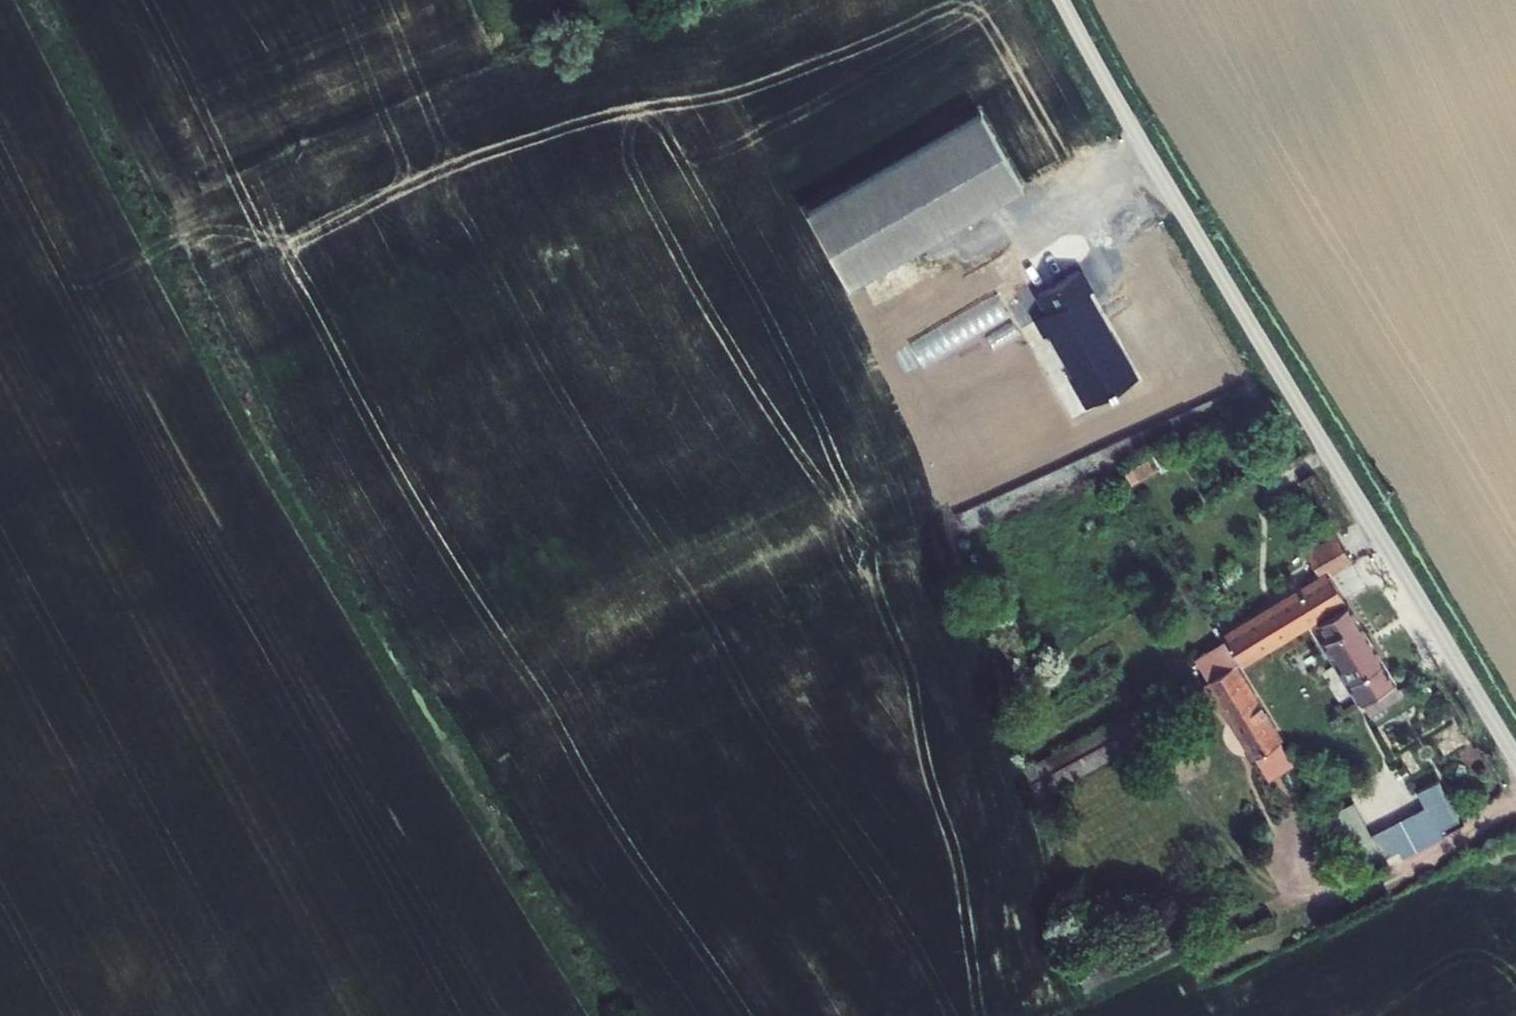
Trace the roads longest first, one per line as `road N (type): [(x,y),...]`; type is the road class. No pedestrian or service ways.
road 1 (residential): [(1060,0),(1515,756)]

